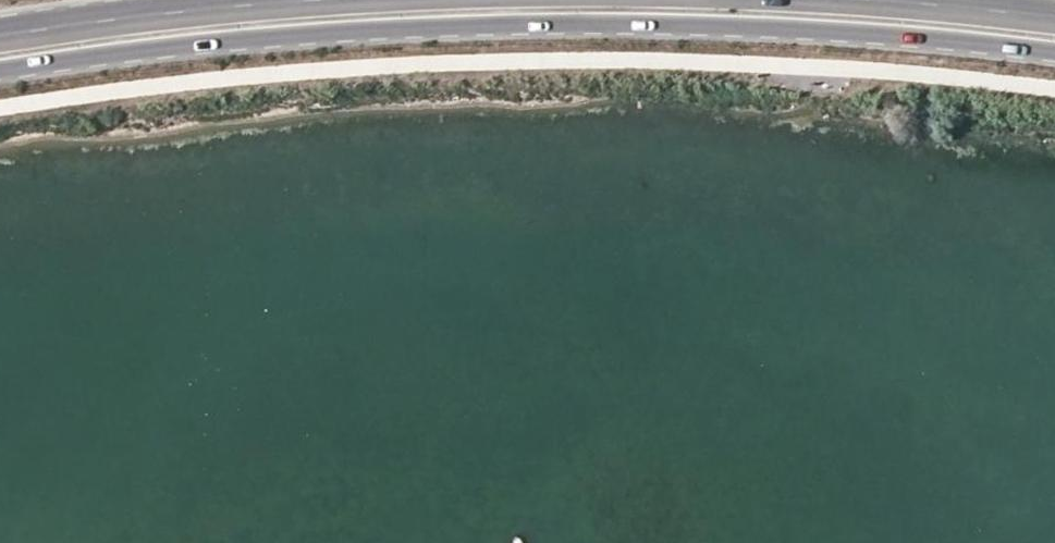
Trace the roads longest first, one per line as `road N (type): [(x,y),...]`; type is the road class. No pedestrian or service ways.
road 1 (primary): [(0,70),(298,33),(542,23),(781,27),(1054,50)]
road 2 (primary): [(339,0),(0,38)]
road 3 (primary): [(1054,21),(833,0)]

